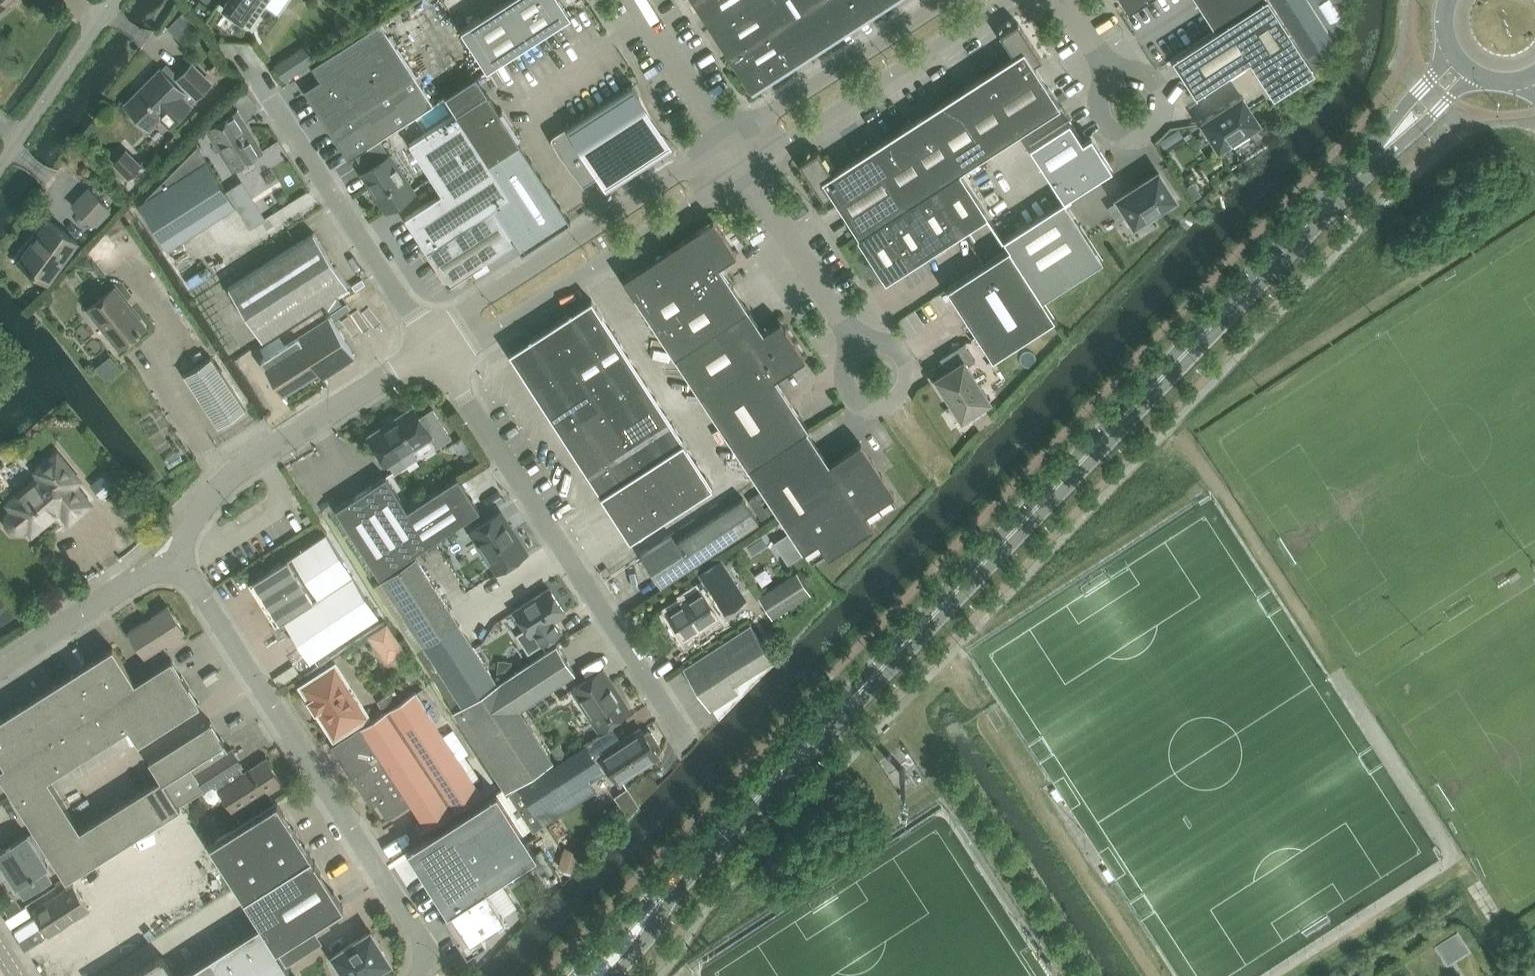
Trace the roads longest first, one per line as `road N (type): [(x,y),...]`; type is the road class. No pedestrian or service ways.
road 1 (unclassified): [(594,975),(1389,142)]
road 2 (unclassified): [(416,975),(431,960),(179,557)]
road 3 (unclassified): [(672,718),(437,353)]
road 4 (unclassified): [(437,353),(221,28)]
road 5 (unclassified): [(437,353),(477,347),(749,171)]
road 6 (unclassified): [(730,143),(462,322),(437,353)]
road 7 (unclassified): [(179,557),(194,525),(246,469),(437,353)]
road 8 (unclassified): [(749,171),(1013,0)]
road 9 (unclassified): [(952,0),(730,143)]
road 10 (unclassified): [(0,673),(179,557)]
road 11 (unclassified): [(1120,76),(1144,72),(1168,89),(1172,110),(1158,135),(1133,141),(1113,131),(1103,101),(1115,80)]
road 12 (unclassified): [(859,345),(749,171)]
road 13 (unclassified): [(859,345),(846,371),(855,395),(873,406),(897,403),(915,379),(910,354),(891,339),(869,339)]
road 14 (residential): [(0,167),(113,0)]
road 15 (unclassified): [(730,143),(639,0)]

